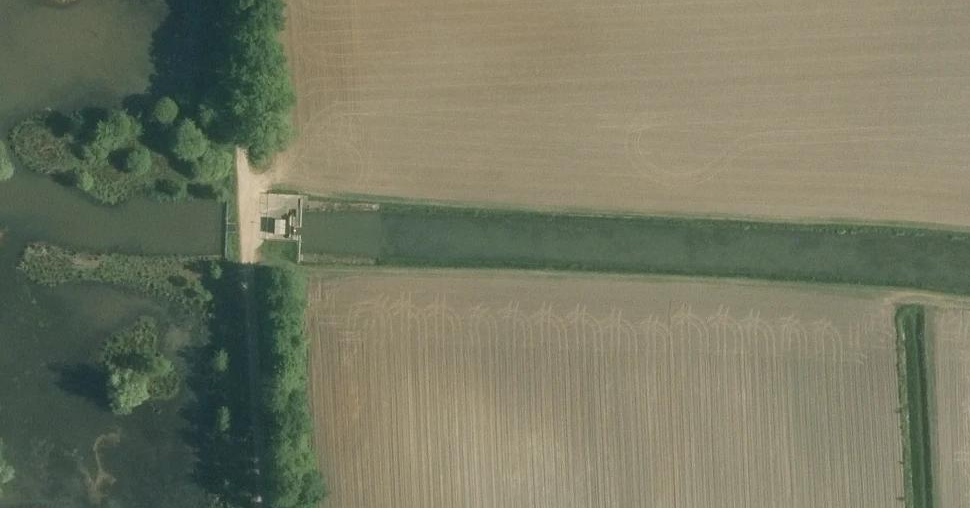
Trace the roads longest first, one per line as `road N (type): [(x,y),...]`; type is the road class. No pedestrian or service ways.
road 1 (track): [(244,175),(275,191),(355,203),(969,226)]
road 2 (track): [(249,250),(868,278),(969,290)]
road 3 (unclassified): [(264,507),(242,142)]

